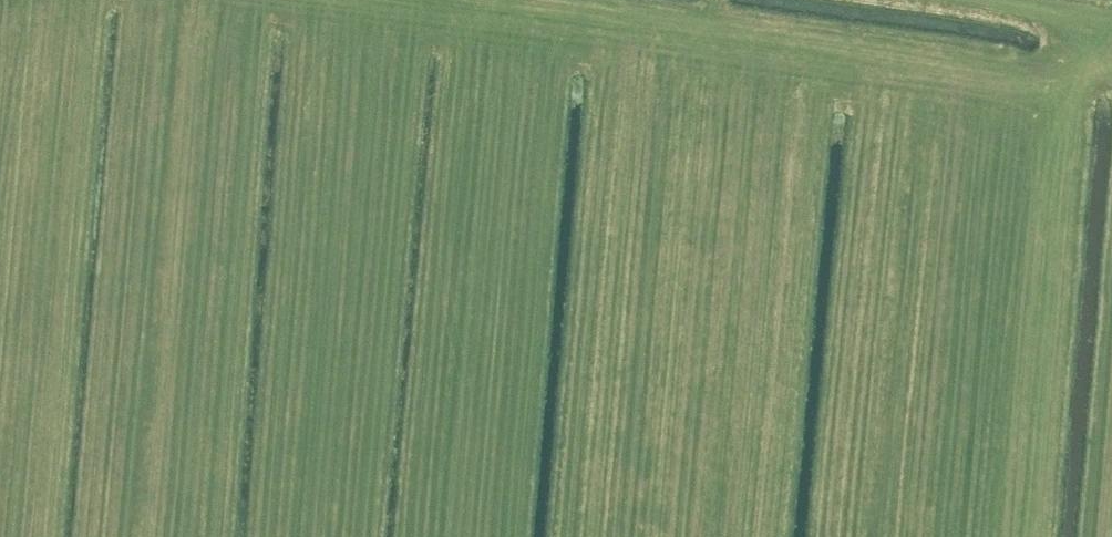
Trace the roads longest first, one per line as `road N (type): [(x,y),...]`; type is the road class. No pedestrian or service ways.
road 1 (track): [(922,0),(1045,22),(1111,63)]

